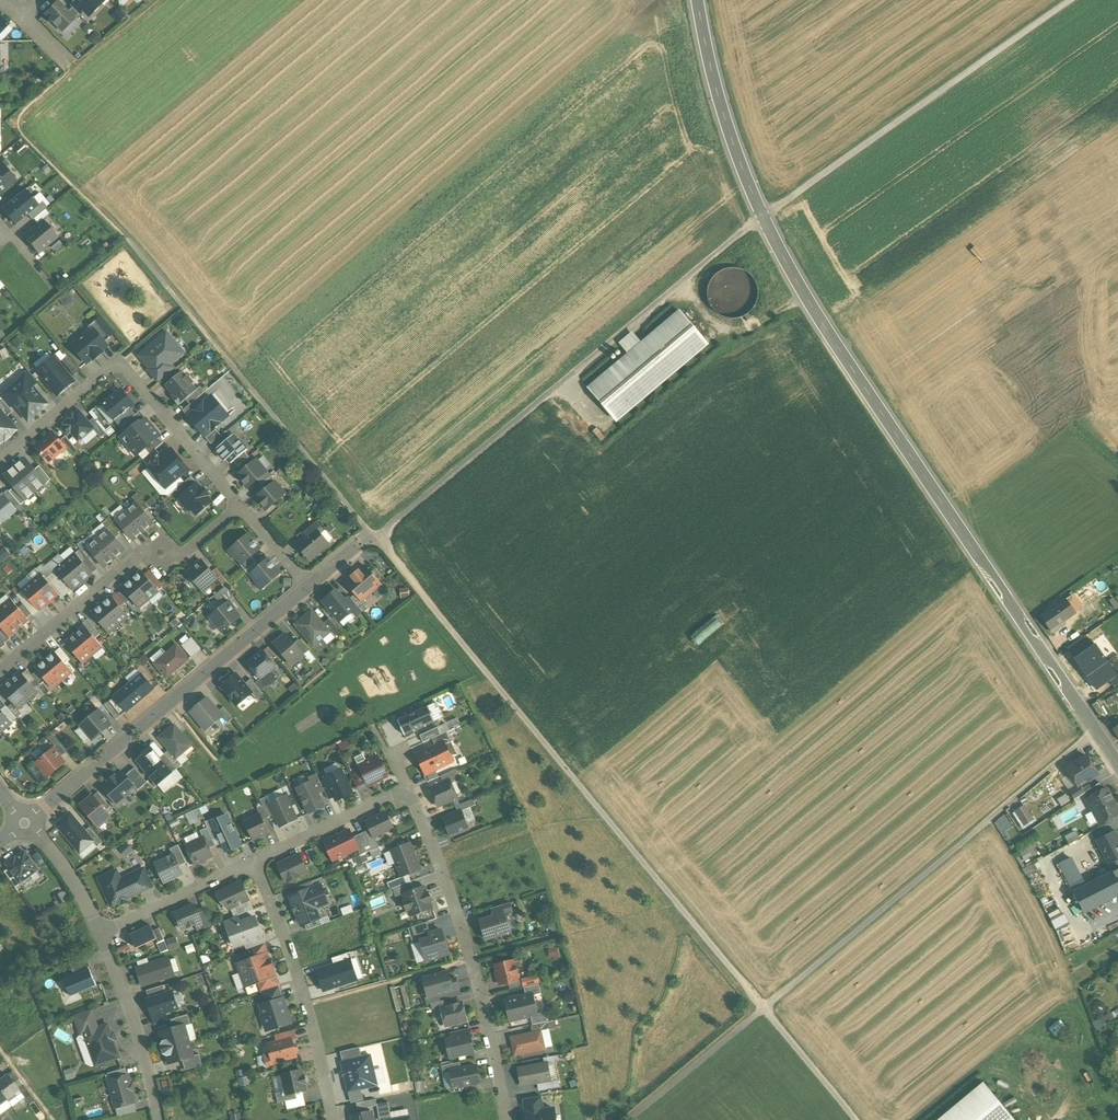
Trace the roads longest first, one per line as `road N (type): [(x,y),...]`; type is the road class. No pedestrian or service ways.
road 1 (tertiary): [(1117,764),(764,217),(722,110),(698,0)]
road 2 (track): [(855,1119),(375,538)]
road 3 (track): [(155,0),(23,112),(19,130),(127,239),(375,538)]
road 4 (track): [(1098,731),(630,1119)]
road 5 (track): [(764,217),(375,538)]
road 6 (track): [(764,217),(1070,0)]
road 7 (residential): [(311,586),(26,824)]
road 8 (residential): [(0,458),(115,358),(241,503)]
road 9 (residential): [(505,1119),(470,960),(409,791)]
road 10 (residential): [(0,670),(142,552),(181,554),(241,503)]
road 11 (residential): [(256,862),(308,1006),(333,1119)]
road 12 (residential): [(102,933),(159,1119)]
road 13 (residential): [(256,862),(102,933)]
road 14 (residential): [(409,791),(256,862)]
road 15 (residential): [(26,824),(69,872),(102,933)]

